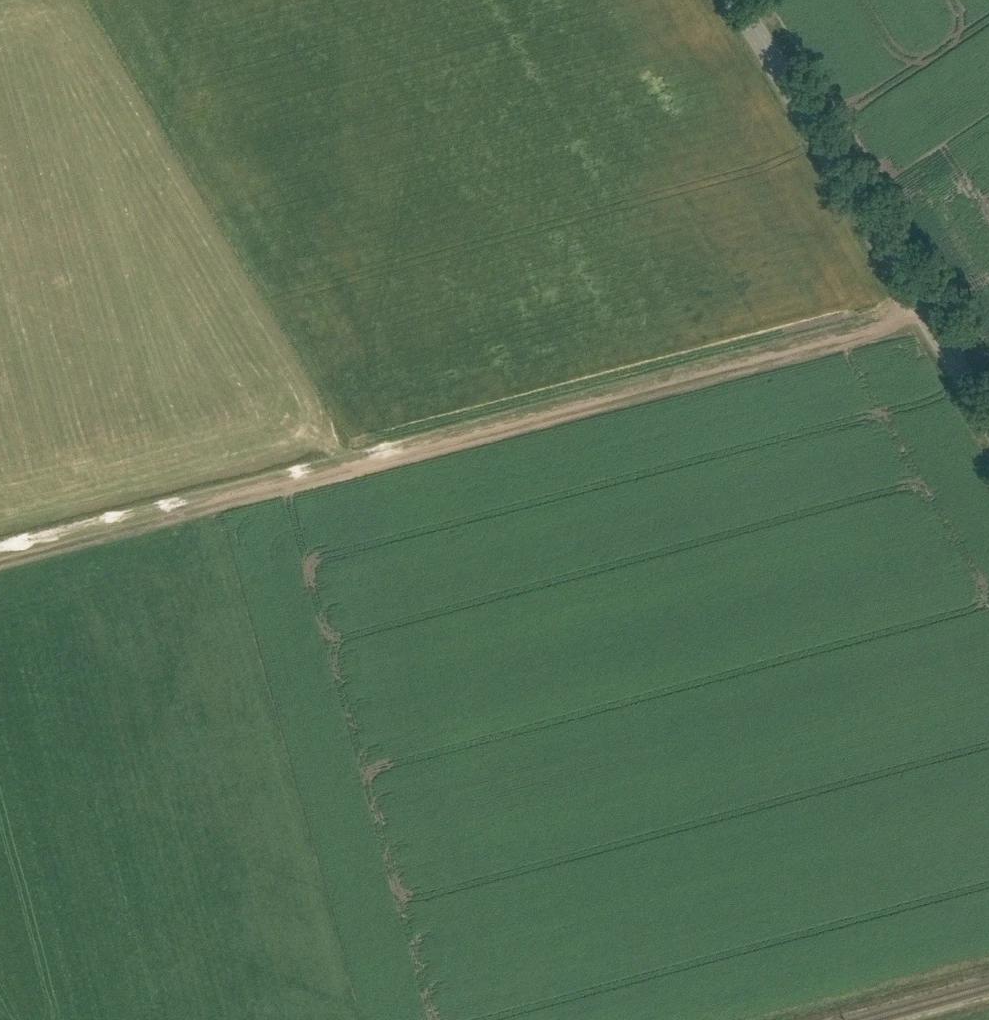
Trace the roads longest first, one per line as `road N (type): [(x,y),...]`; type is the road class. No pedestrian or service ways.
road 1 (tertiary): [(988,424),(736,0)]

